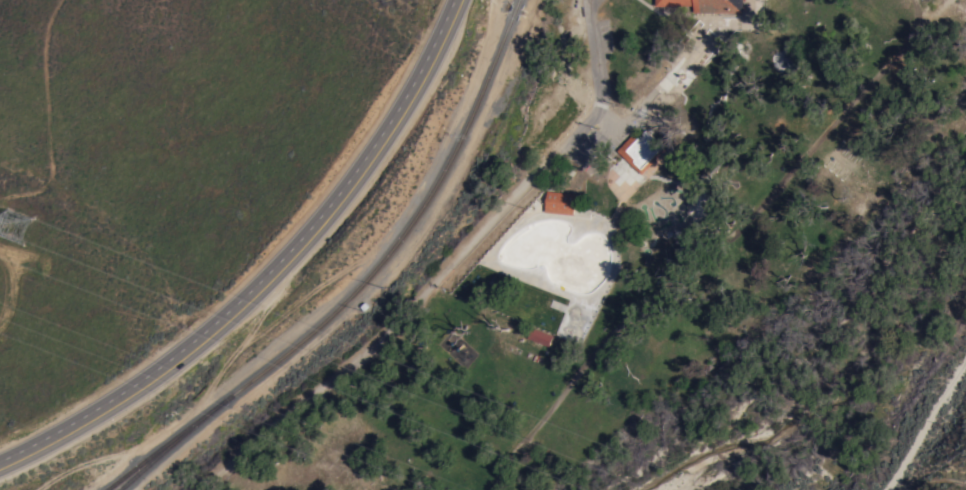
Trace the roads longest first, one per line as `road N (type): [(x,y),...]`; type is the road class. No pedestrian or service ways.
road 1 (secondary): [(0,468),(101,416),(221,328),(345,191),(401,110),(456,0)]
road 2 (track): [(208,489),(304,400)]

